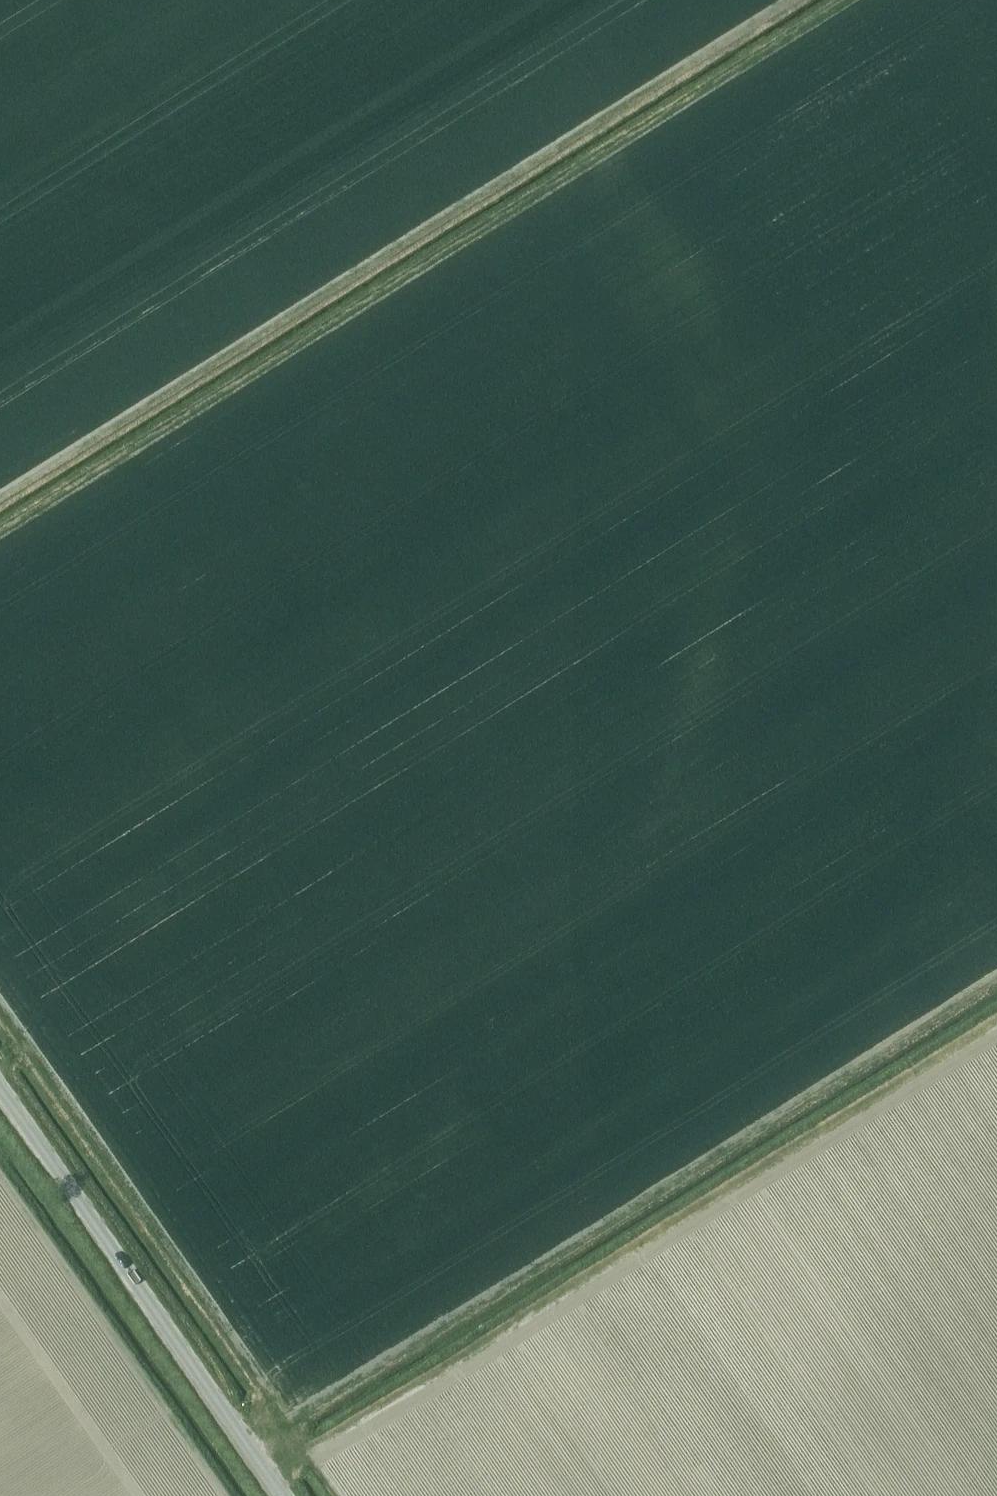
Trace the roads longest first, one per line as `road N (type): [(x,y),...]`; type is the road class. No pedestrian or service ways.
road 1 (unclassified): [(280,1495),(0,1094)]

